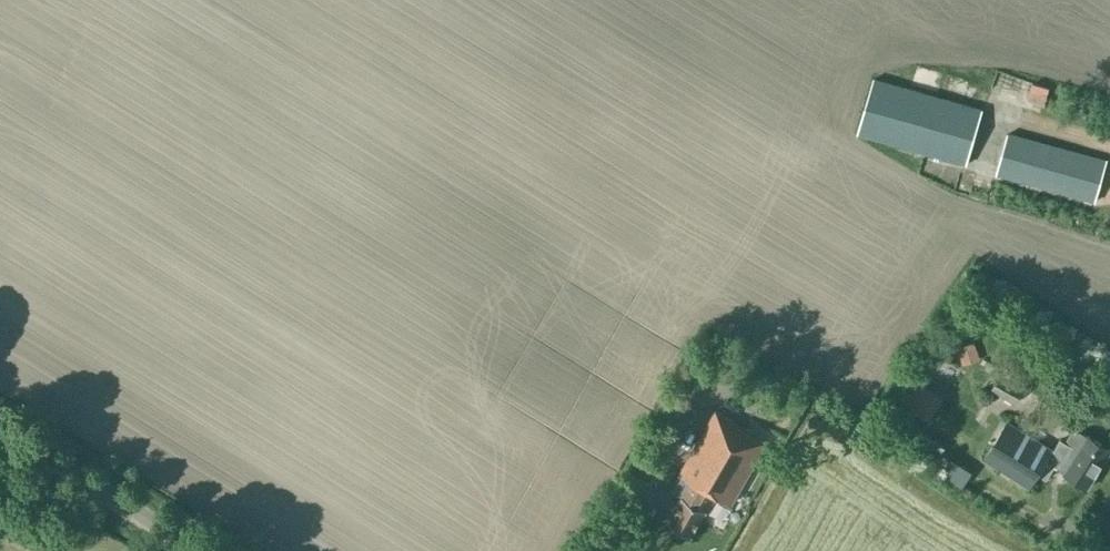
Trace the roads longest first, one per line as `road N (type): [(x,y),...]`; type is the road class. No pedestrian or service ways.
road 1 (unclassified): [(199,550),(0,422)]

